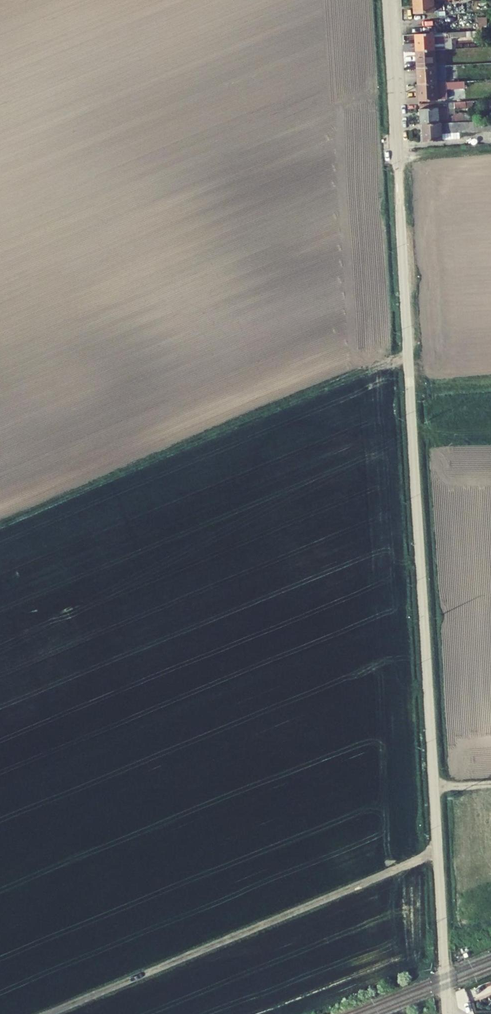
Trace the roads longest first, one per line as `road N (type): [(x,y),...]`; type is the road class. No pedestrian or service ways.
road 1 (residential): [(388,0),(447,1013)]
road 2 (track): [(48,1013),(438,853)]

